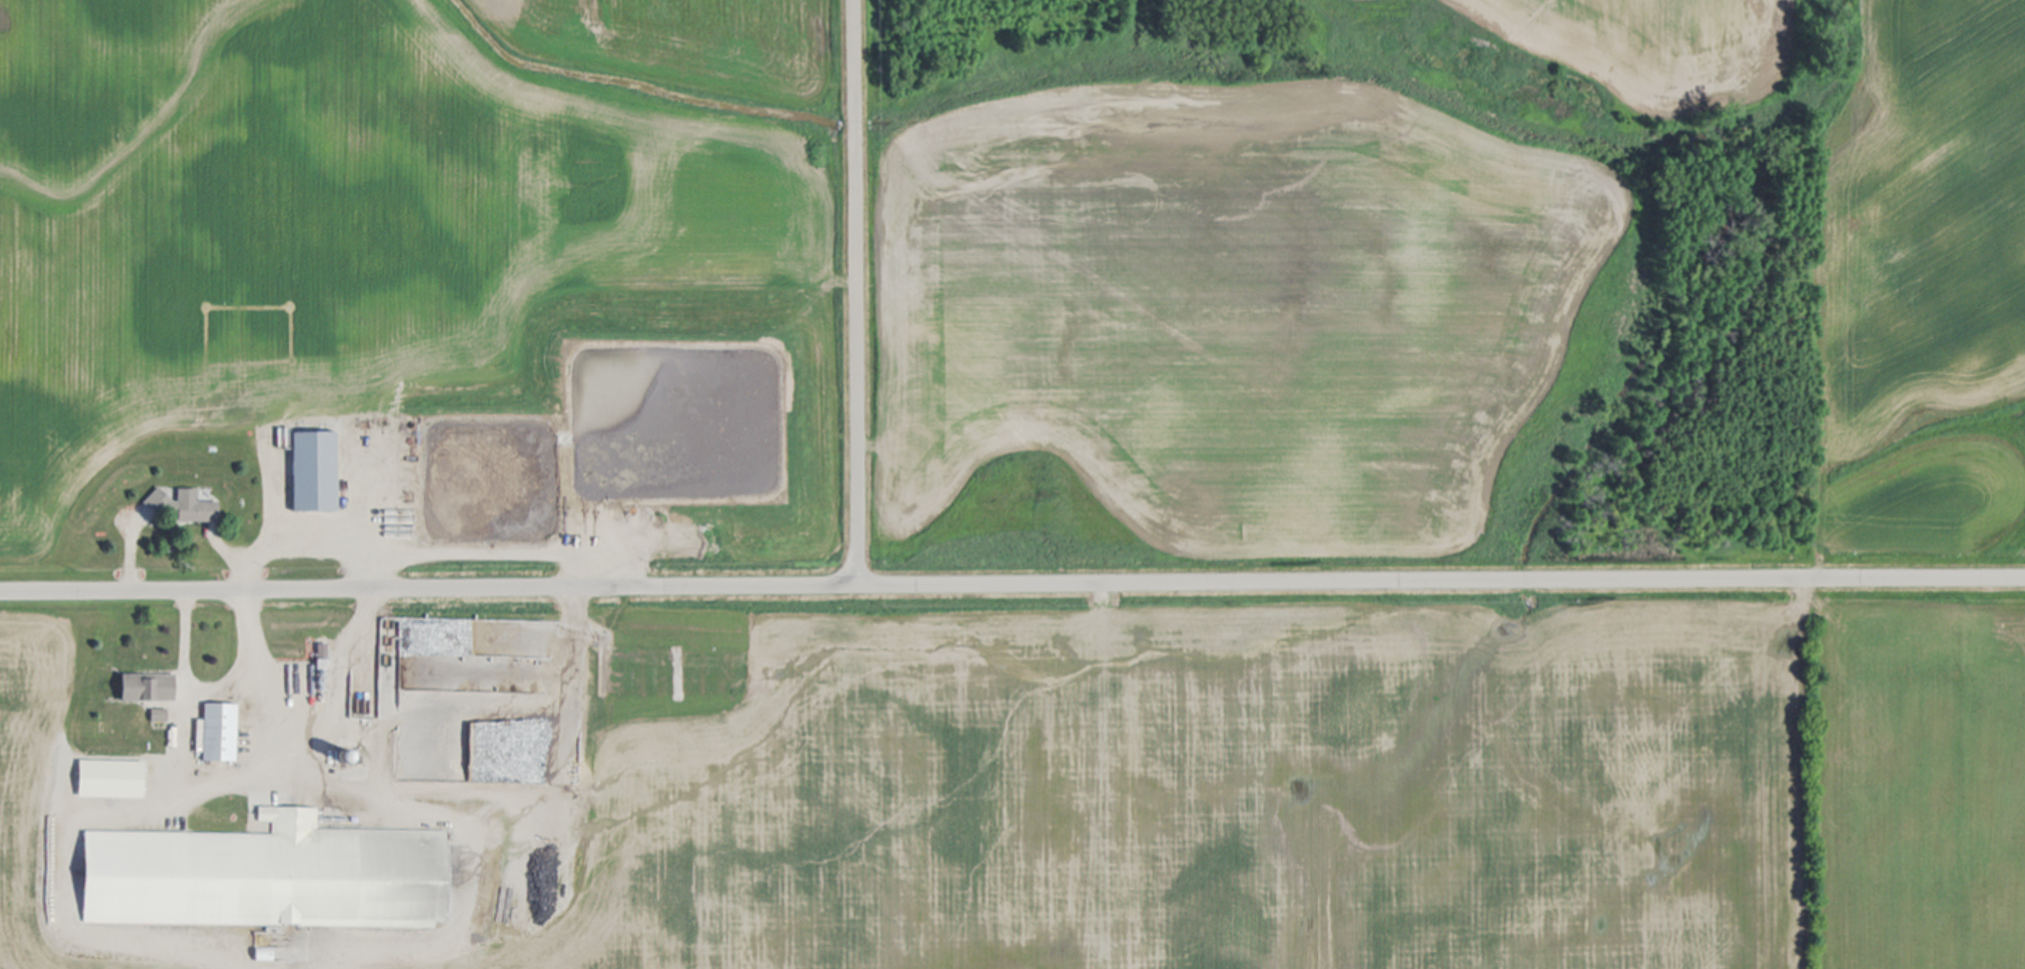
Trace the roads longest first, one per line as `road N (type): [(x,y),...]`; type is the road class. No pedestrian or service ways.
road 1 (tertiary): [(2024,578),(0,591)]
road 2 (residential): [(859,582),(853,0)]

